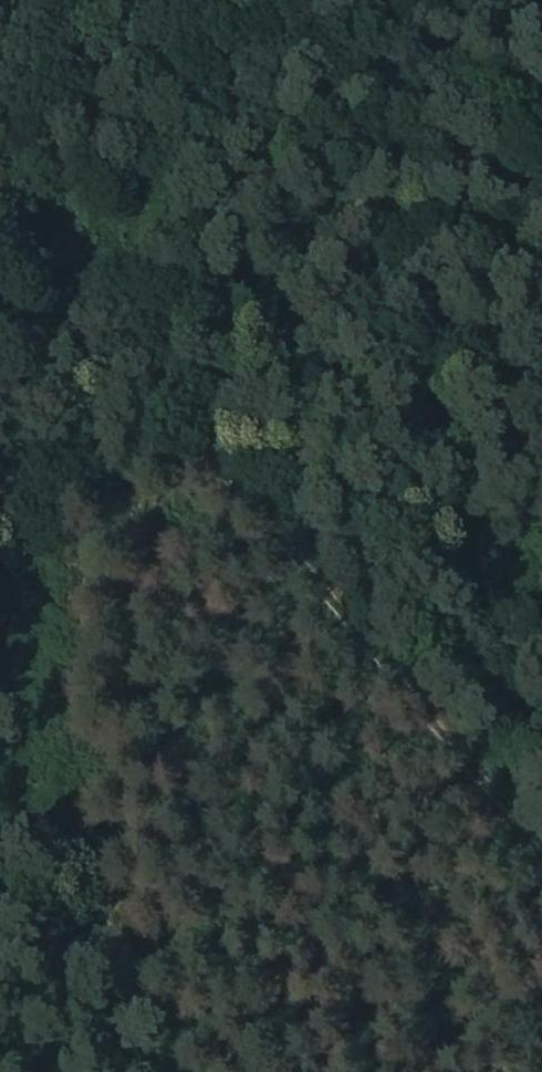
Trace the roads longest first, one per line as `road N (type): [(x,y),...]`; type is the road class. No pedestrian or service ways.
road 1 (track): [(0,558),(161,476),(464,783),(541,877)]

